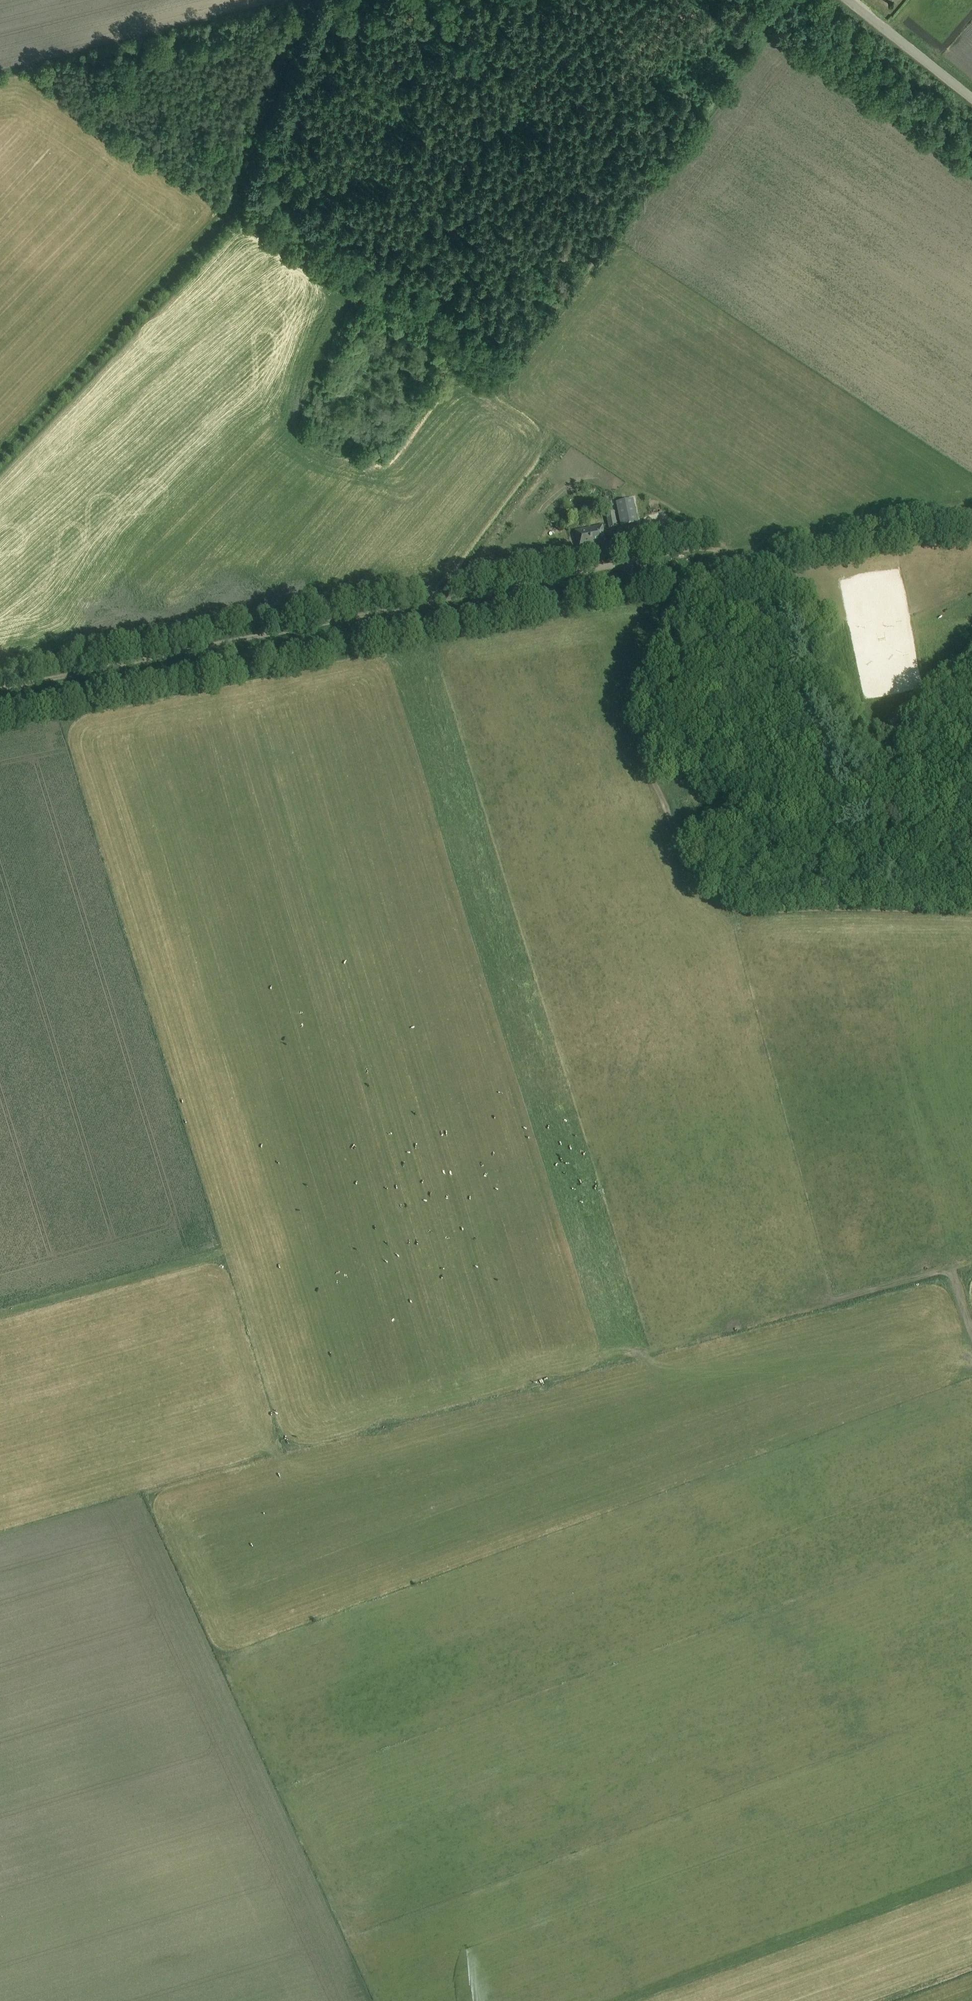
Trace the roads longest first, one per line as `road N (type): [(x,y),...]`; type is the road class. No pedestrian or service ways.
road 1 (track): [(0,688),(643,561),(677,557),(699,568)]
road 2 (track): [(971,910),(748,910),(703,895),(631,717),(640,676),(699,568)]
road 3 (track): [(0,462),(244,205),(228,197),(306,0)]
road 4 (track): [(699,568),(762,565),(971,523)]
road 5 (unclassified): [(848,0),(971,99)]

